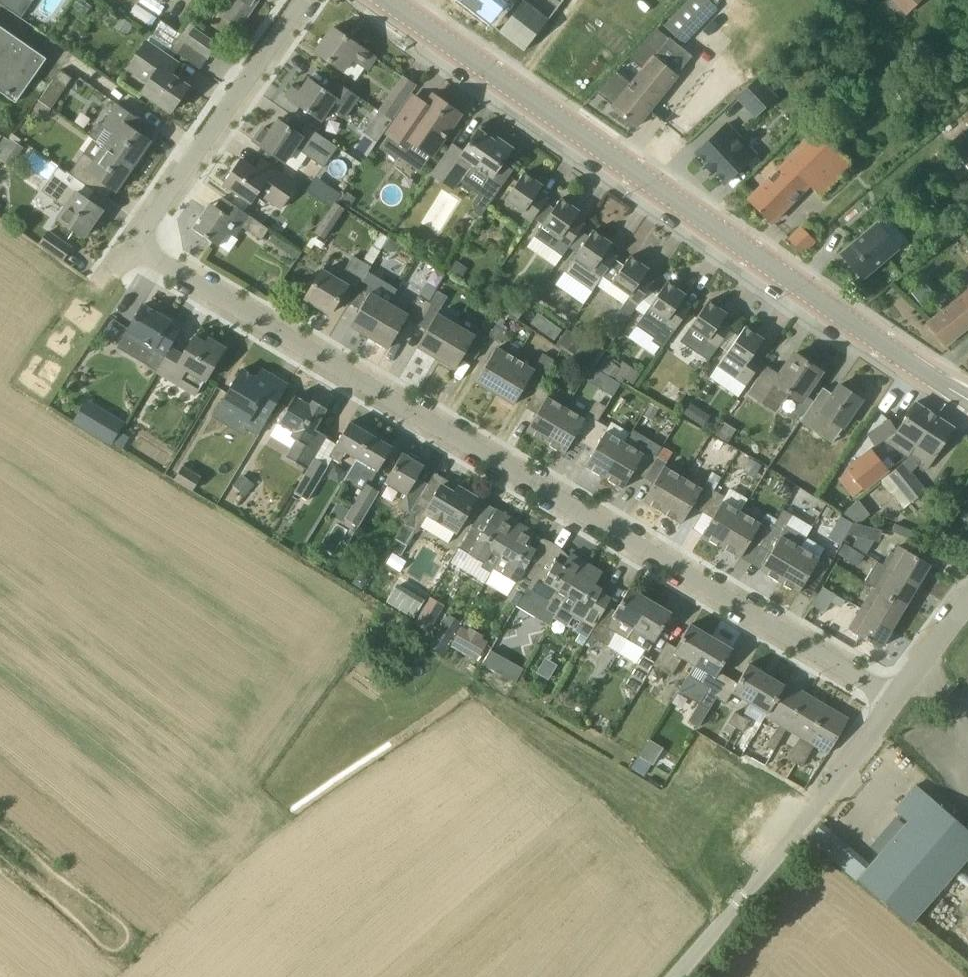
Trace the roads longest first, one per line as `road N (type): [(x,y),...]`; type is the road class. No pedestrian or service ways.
road 1 (residential): [(896,702),(148,251),(147,228),(305,0)]
road 2 (tertiary): [(967,401),(385,0)]
road 3 (unclassified): [(673,976),(896,702)]
road 4 (unclassified): [(896,702),(967,604)]

